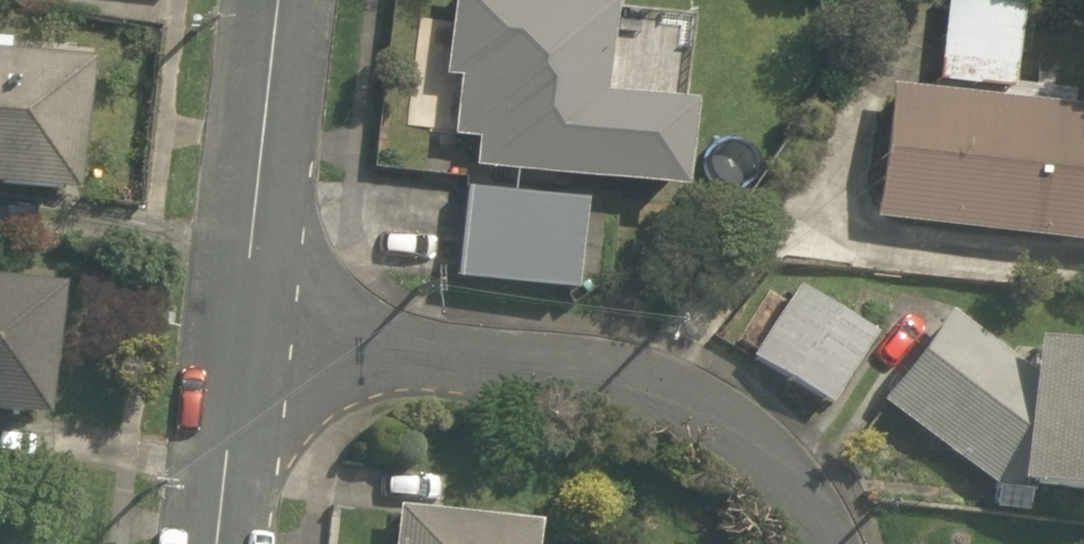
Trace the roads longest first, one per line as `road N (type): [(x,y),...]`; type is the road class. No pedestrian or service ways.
road 1 (residential): [(249,335),(653,391),(780,464),(828,543)]
road 2 (residential): [(284,0),(249,335)]
road 3 (residential): [(249,335),(225,543)]

